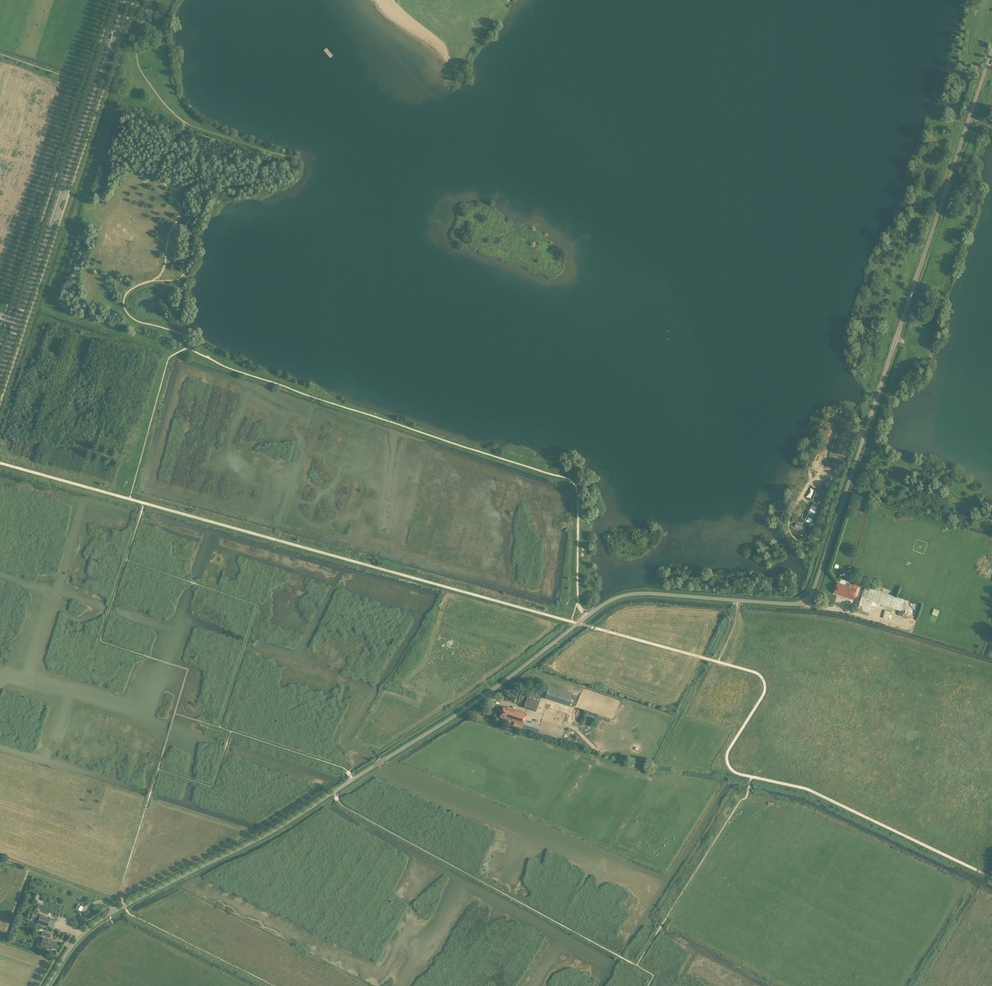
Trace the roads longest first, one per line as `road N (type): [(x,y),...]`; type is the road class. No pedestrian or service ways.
road 1 (unclassified): [(47,985),(70,949),(104,918),(275,832),(464,711),(605,604),(643,595),(808,602),(991,51)]
road 2 (secondary): [(0,374),(125,0)]

